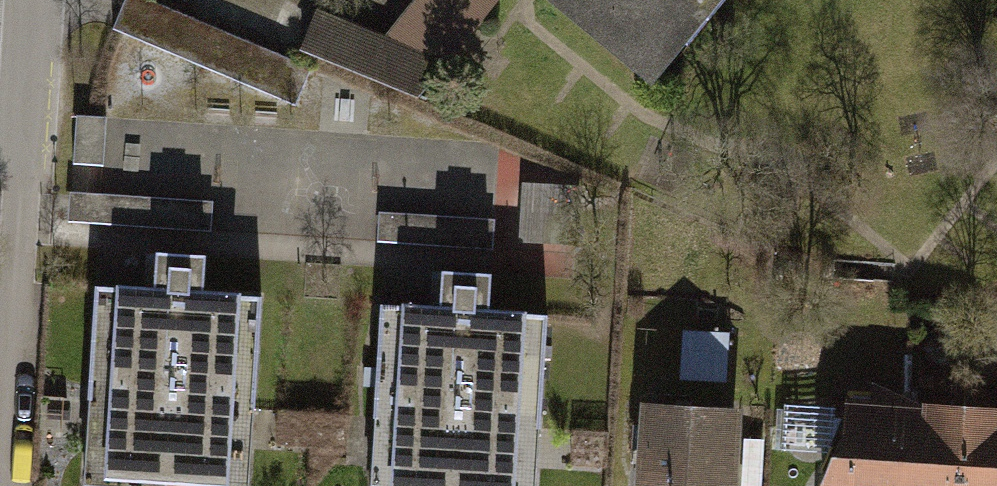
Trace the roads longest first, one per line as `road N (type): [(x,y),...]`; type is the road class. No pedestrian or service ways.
road 1 (residential): [(32,0),(3,485)]

